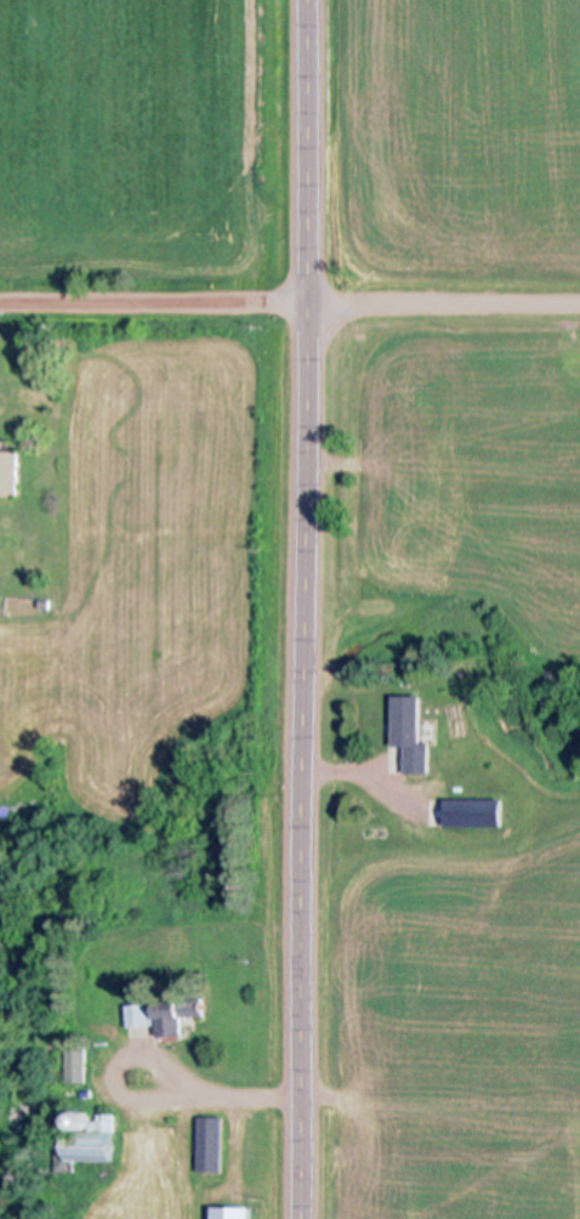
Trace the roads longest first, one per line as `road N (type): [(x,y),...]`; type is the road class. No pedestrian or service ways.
road 1 (secondary): [(305,1218),(309,0)]
road 2 (residential): [(308,304),(0,302)]
road 3 (residential): [(308,304),(579,304)]

